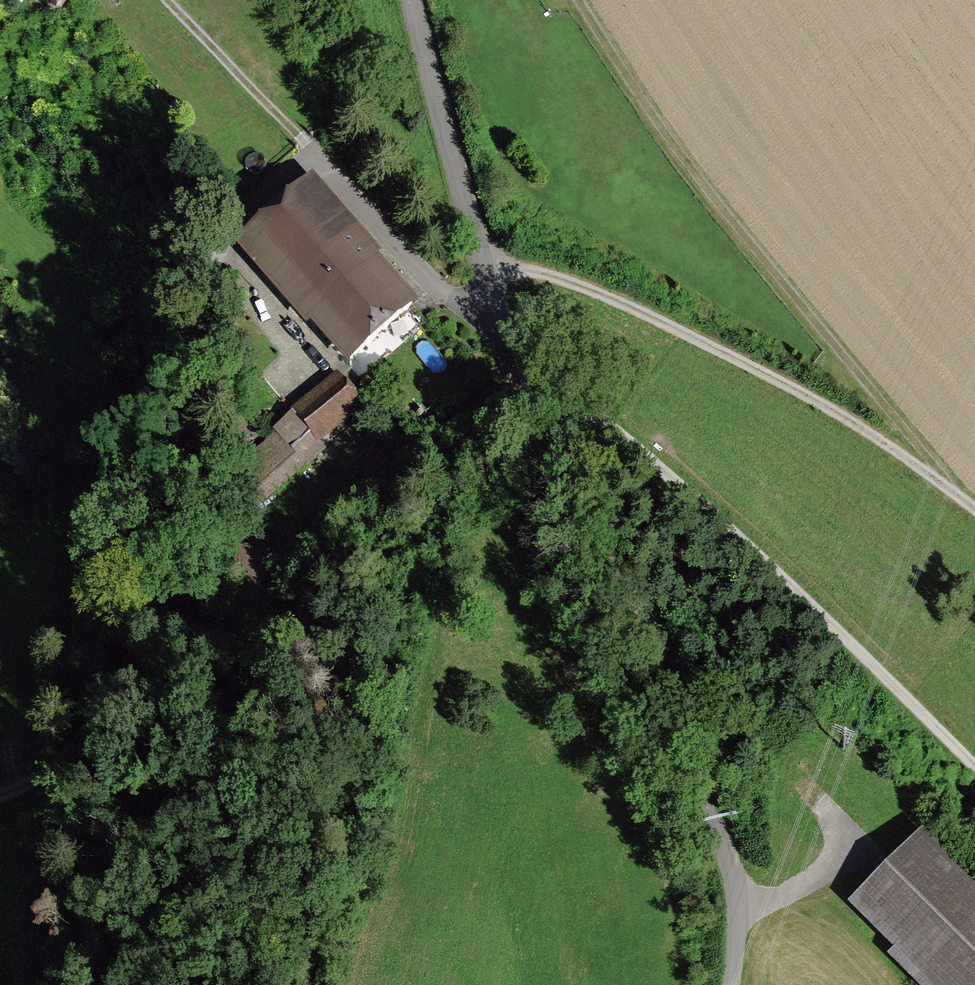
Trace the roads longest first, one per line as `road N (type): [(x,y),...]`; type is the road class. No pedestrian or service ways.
road 1 (unclassified): [(502,331),(712,818),(729,895),(726,984)]
road 2 (track): [(573,0),(661,136),(974,509)]
road 3 (track): [(502,331),(794,582),(974,765)]
road 4 (unclassified): [(0,794),(45,780),(70,756),(156,619),(227,229)]
road 5 (track): [(485,259),(540,269),(836,411),(974,511)]
road 6 (residential): [(227,229),(250,197),(310,146),(433,284),(502,331)]
road 7 (residential): [(414,0),(502,331)]

